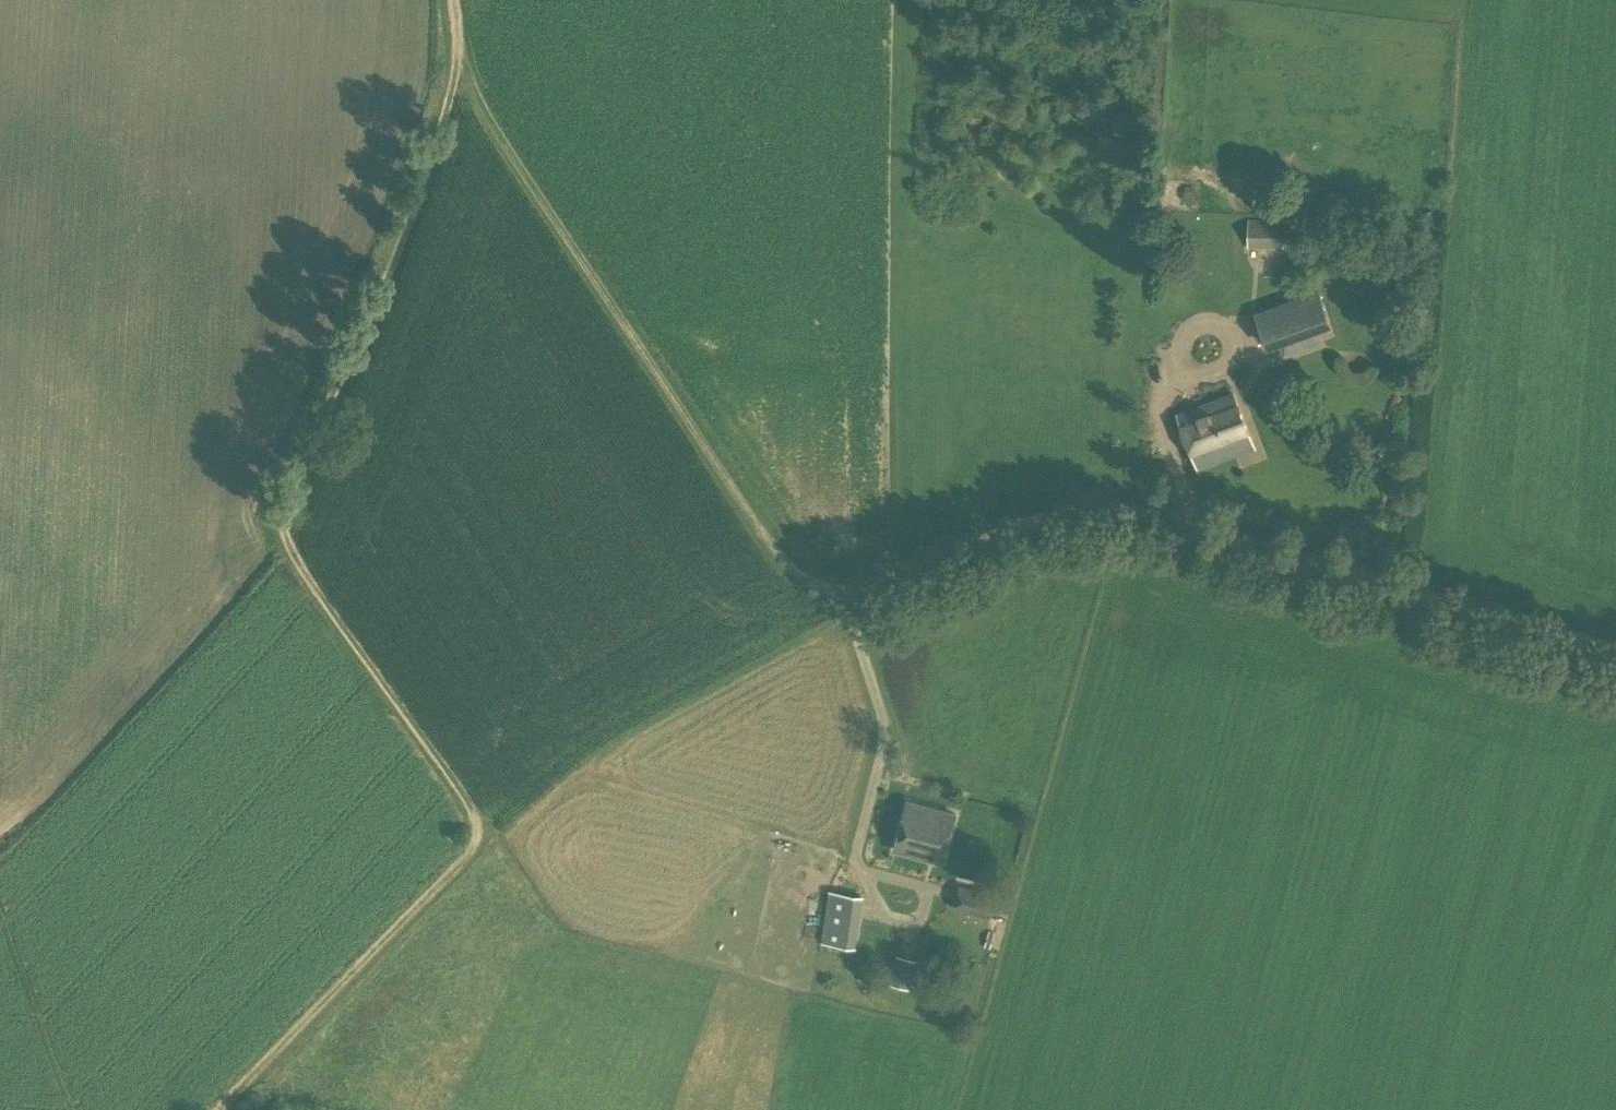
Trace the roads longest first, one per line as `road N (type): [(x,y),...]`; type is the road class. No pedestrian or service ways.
road 1 (track): [(459,75),(696,446),(788,570),(824,596),(857,600),(1052,515),(1116,509),(1615,655)]
road 2 (track): [(449,0),(459,75),(326,409),(283,476),(277,520),(466,810),(476,838),(460,871),(223,1109)]

